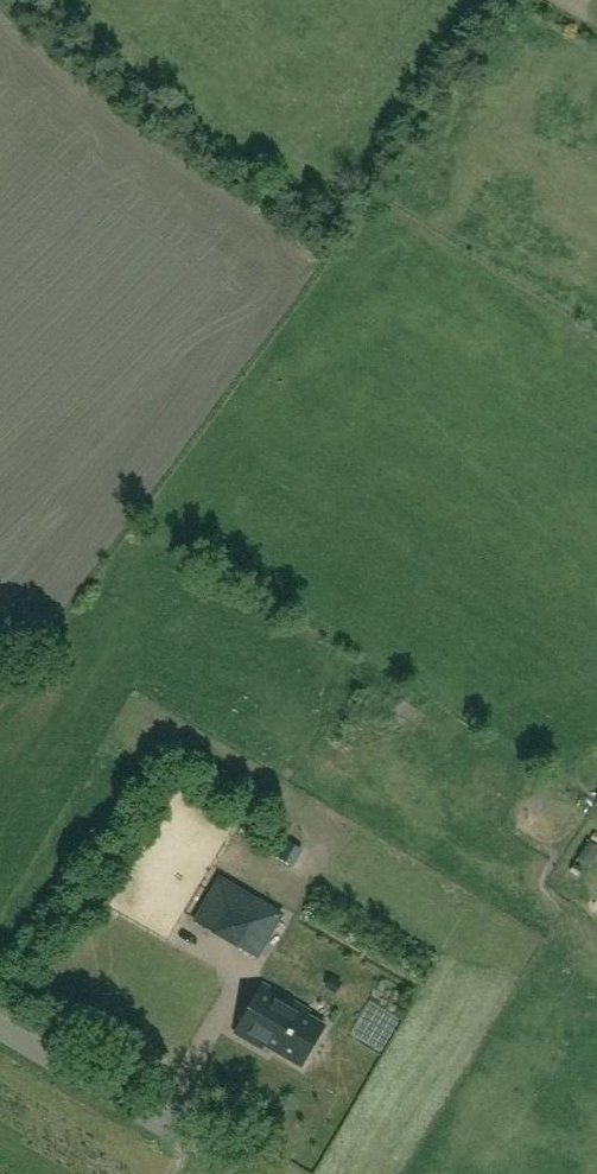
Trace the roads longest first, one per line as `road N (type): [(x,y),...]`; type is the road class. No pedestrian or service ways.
road 1 (unclassified): [(239,1173),(0,1032)]

